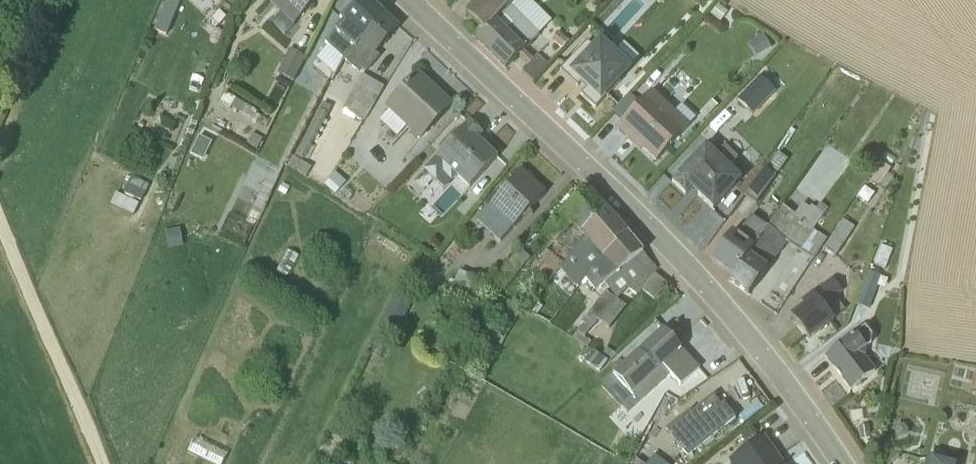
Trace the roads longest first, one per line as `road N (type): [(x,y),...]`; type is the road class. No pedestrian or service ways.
road 1 (residential): [(401,0),(664,249),(836,463)]
road 2 (track): [(99,463),(0,228)]

